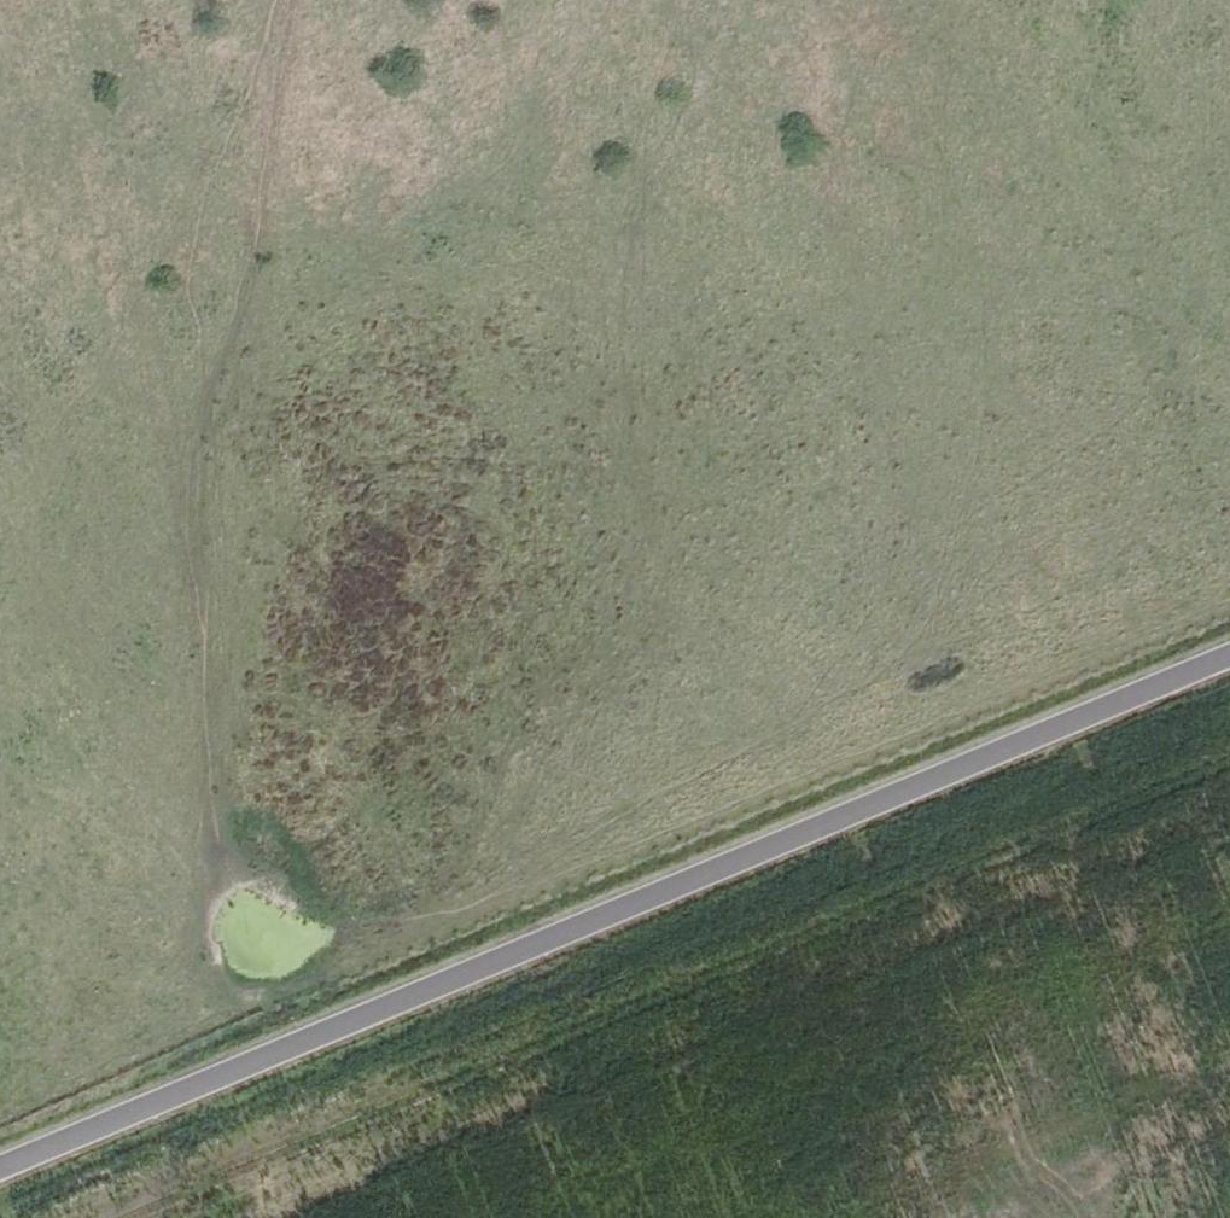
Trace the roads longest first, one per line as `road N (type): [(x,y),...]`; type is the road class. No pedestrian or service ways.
road 1 (unclassified): [(0,1169),(1229,657)]

